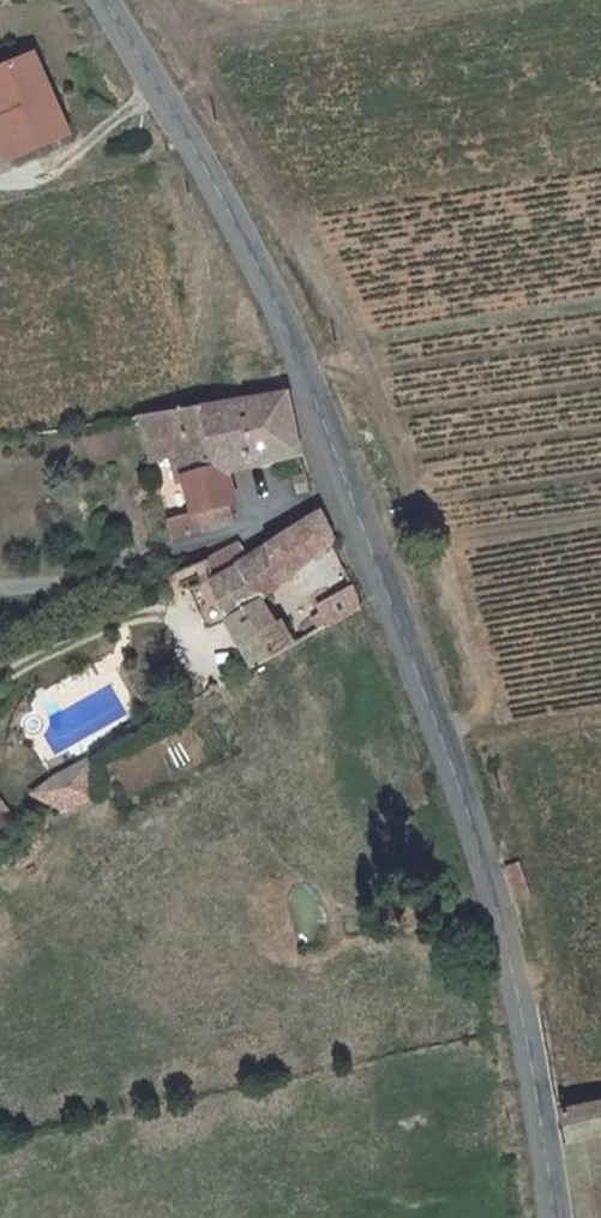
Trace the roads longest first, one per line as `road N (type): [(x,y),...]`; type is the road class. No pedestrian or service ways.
road 1 (tertiary): [(557,1217),(516,974),(422,679),(268,285),(106,0)]

